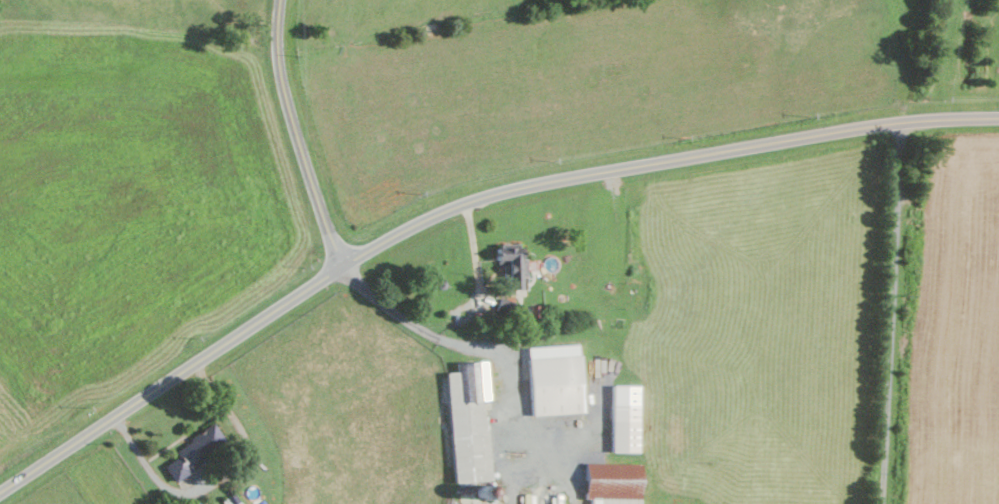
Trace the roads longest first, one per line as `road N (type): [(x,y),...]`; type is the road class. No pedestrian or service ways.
road 1 (residential): [(998,119),(847,131),(475,201),(343,265),(0,493)]
road 2 (residential): [(343,265),(280,73),(281,0)]

